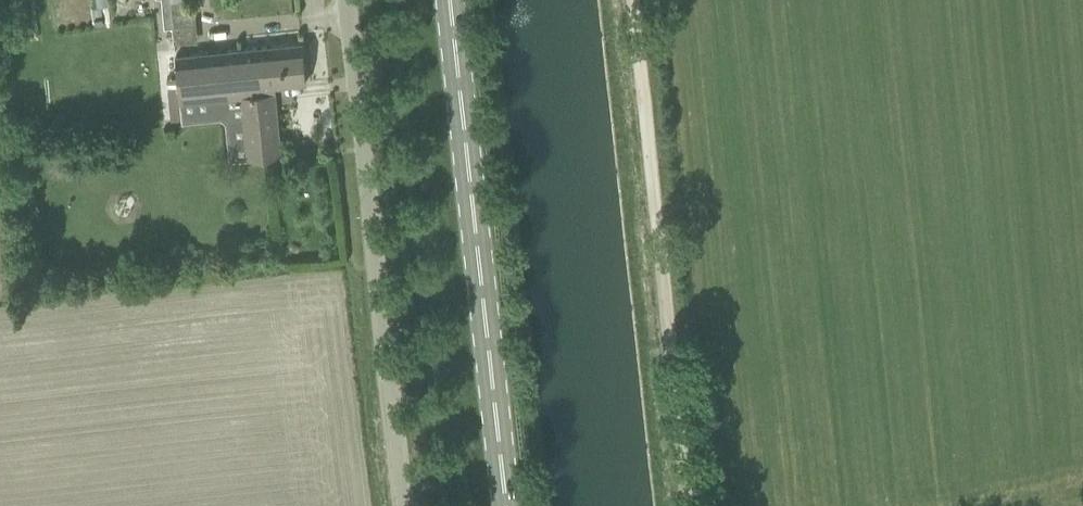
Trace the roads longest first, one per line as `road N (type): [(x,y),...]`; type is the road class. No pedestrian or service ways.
road 1 (unclassified): [(407,505),(343,0)]
road 2 (track): [(696,505),(637,0)]
road 3 (primary): [(508,505),(451,0)]

